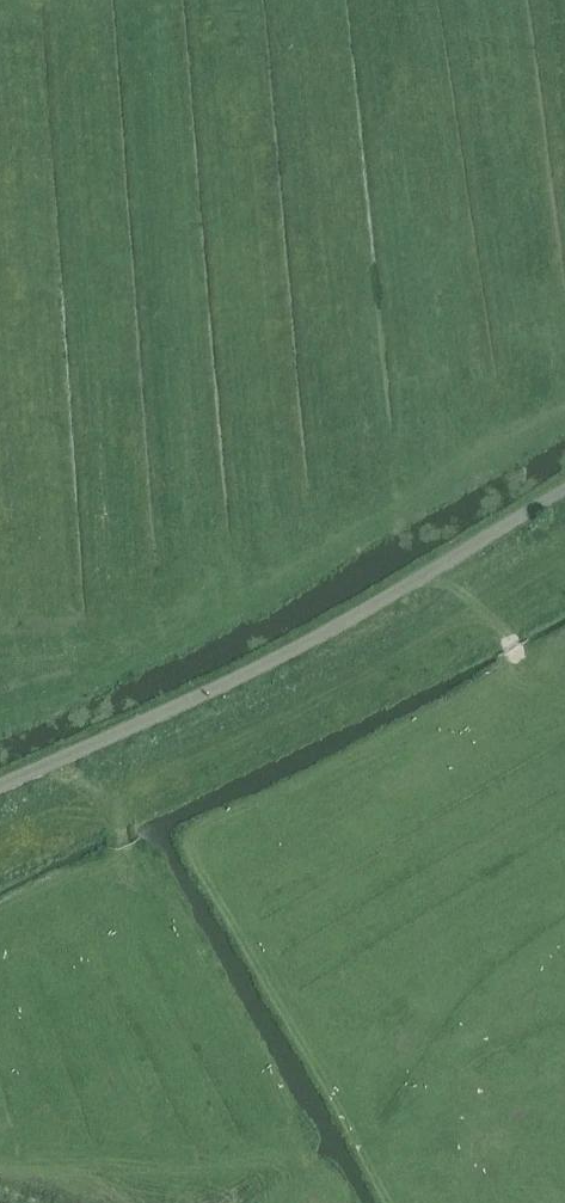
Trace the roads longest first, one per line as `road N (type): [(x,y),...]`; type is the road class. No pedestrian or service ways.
road 1 (unclassified): [(564,492),(254,671),(0,786)]

